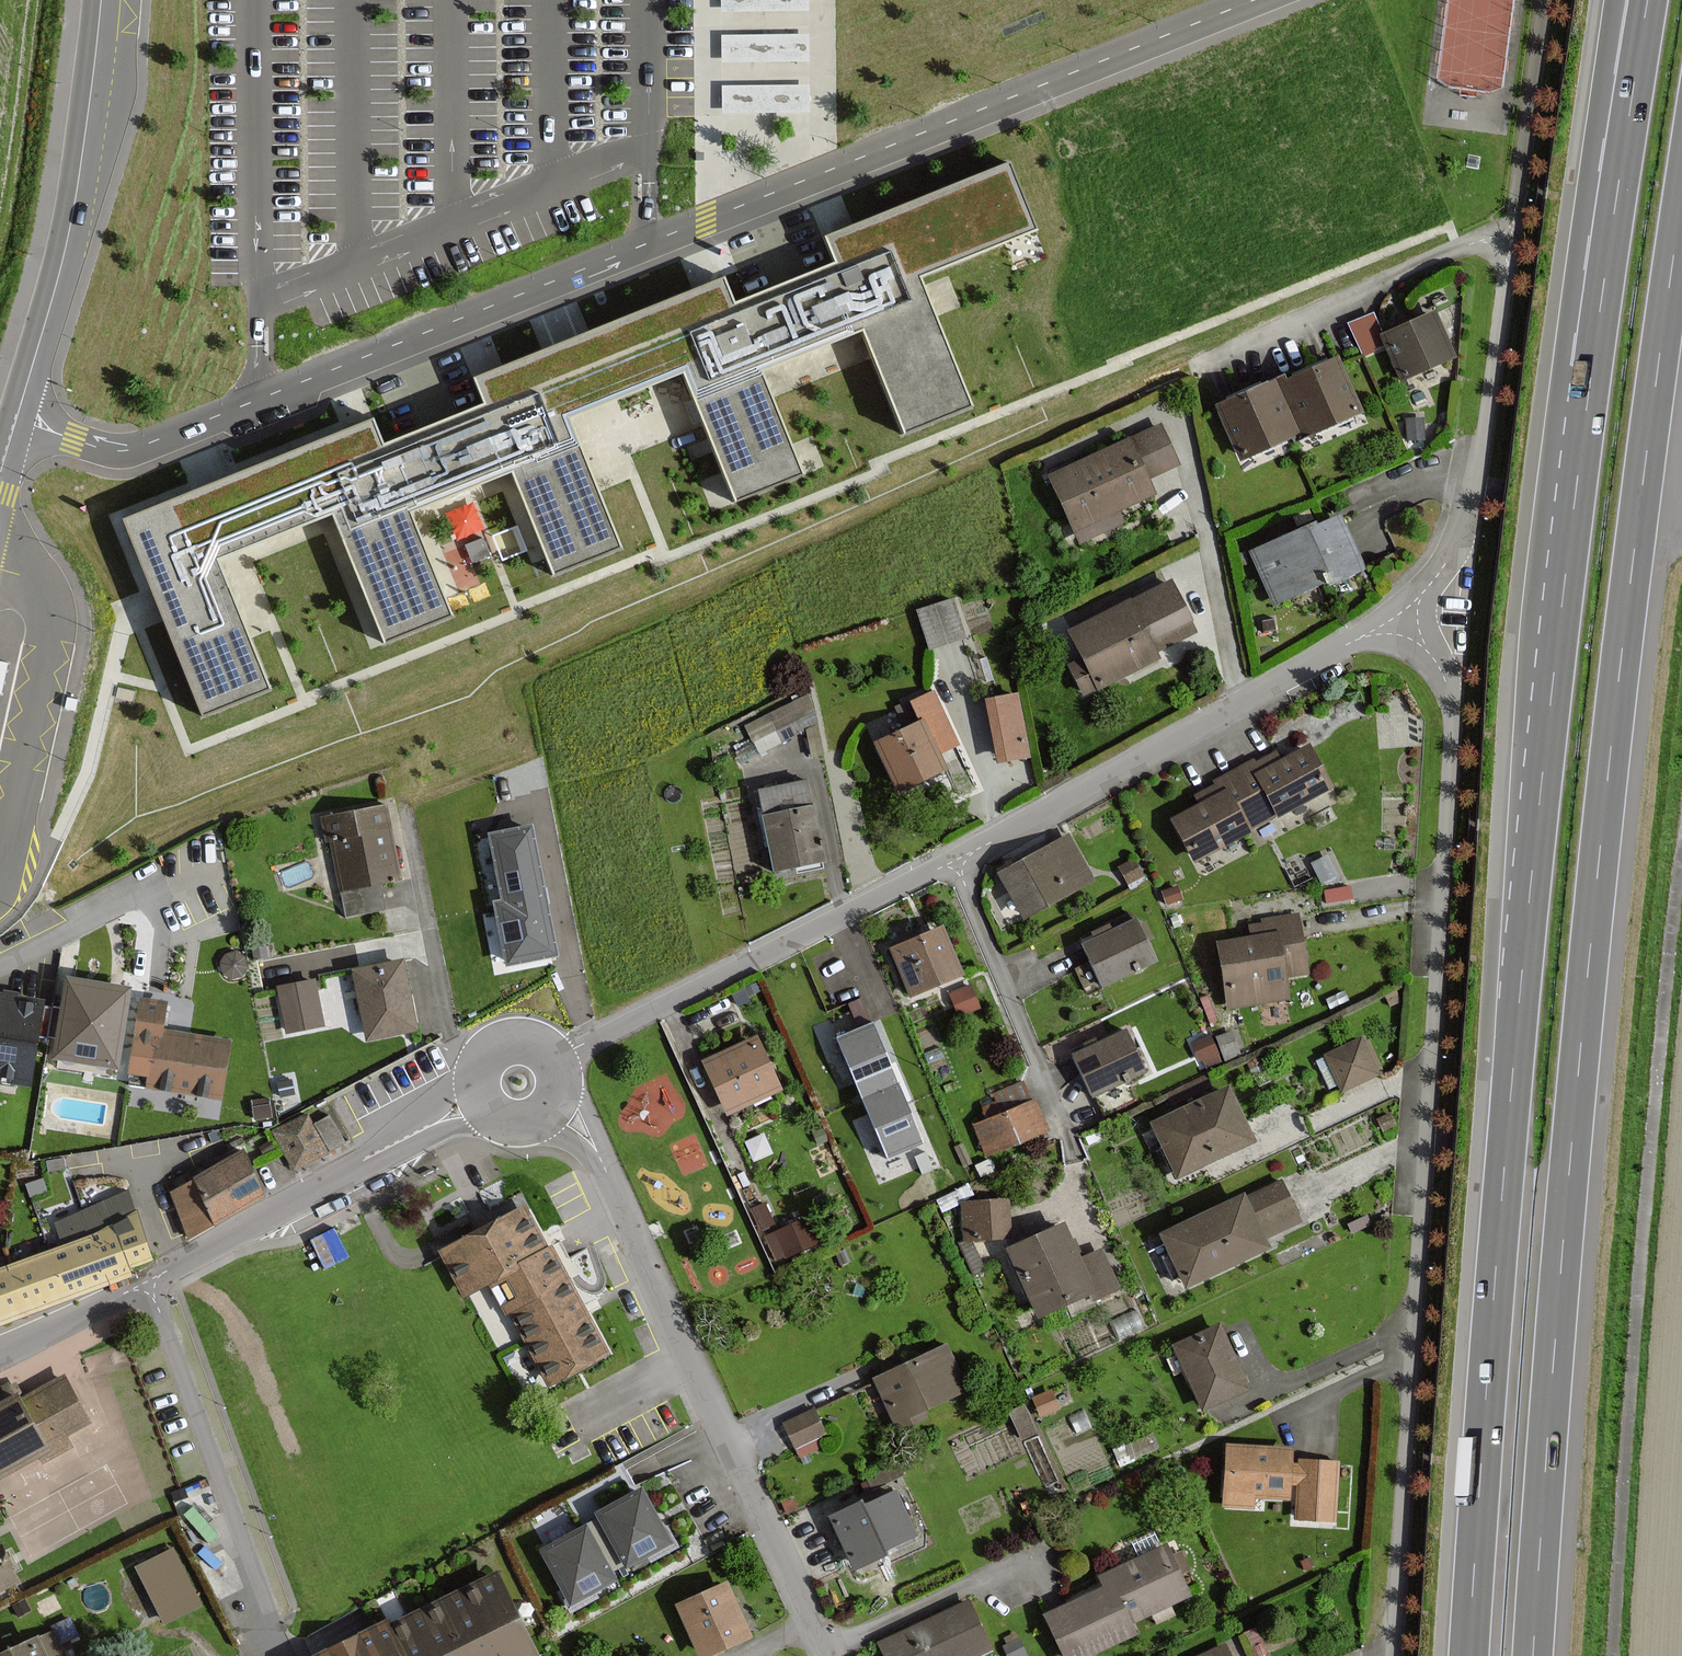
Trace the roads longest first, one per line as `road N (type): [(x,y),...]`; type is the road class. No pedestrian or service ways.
road 1 (motorway): [(1533,1655),(1604,800),(1681,206)]
road 2 (residential): [(17,420),(96,448),(125,451),(158,440),(1257,0)]
road 3 (motorway): [(1593,341),(1513,1066),(1468,1655)]
road 4 (residential): [(1388,1655),(1452,741),(1452,697),(1431,607)]
road 5 (track): [(1611,1655),(1635,1314),(1681,862)]
road 6 (unclassified): [(1431,607),(1467,519),(1484,439),(1542,0)]
road 7 (residential): [(952,858),(1431,607)]
road 8 (residential): [(826,1655),(609,1178)]
road 9 (residential): [(563,1061),(952,858)]
road 10 (tertiary): [(101,0),(68,234),(17,420)]
road 11 (residential): [(1078,1234),(1064,1129),(952,858)]
road 12 (residential): [(148,1283),(264,1655)]
road 13 (motorway): [(1647,0),(1593,341)]
road 14 (motorway): [(1625,0),(1593,341)]
road 15 (residential): [(148,1283),(414,1134)]
road 16 (residential): [(404,796),(447,1034),(473,1070)]
road 17 (residential): [(0,1359),(148,1283)]
road 18 (track): [(1310,926),(1439,908)]

